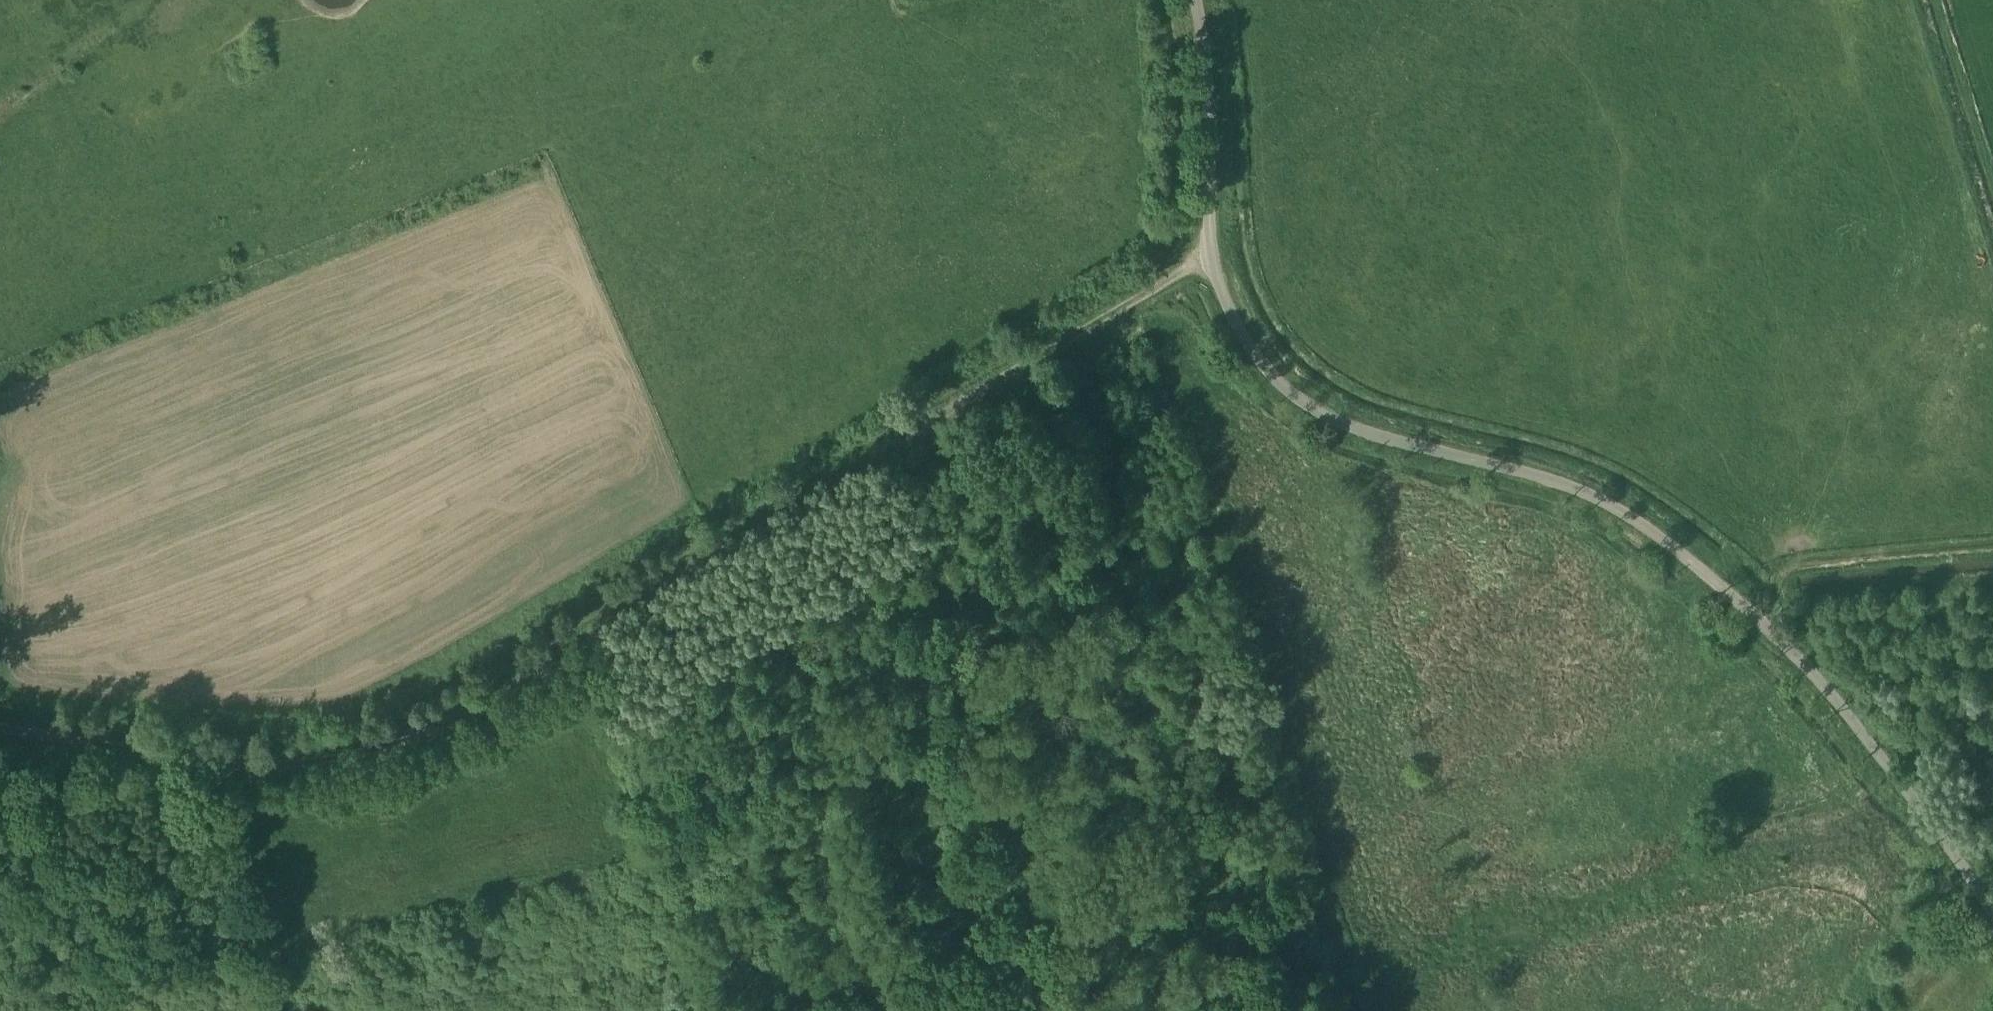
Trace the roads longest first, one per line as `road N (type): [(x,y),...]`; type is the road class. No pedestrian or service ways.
road 1 (track): [(1212,252),(477,715),(393,749),(305,770),(225,764),(0,721)]
road 2 (unclassified): [(1992,911),(1869,739),(1763,624),(1627,511),(1555,479),(1328,418),(1252,353),(1212,252),(1206,68),(1193,0)]
road 3 (track): [(1763,624),(1794,567),(1992,544)]

